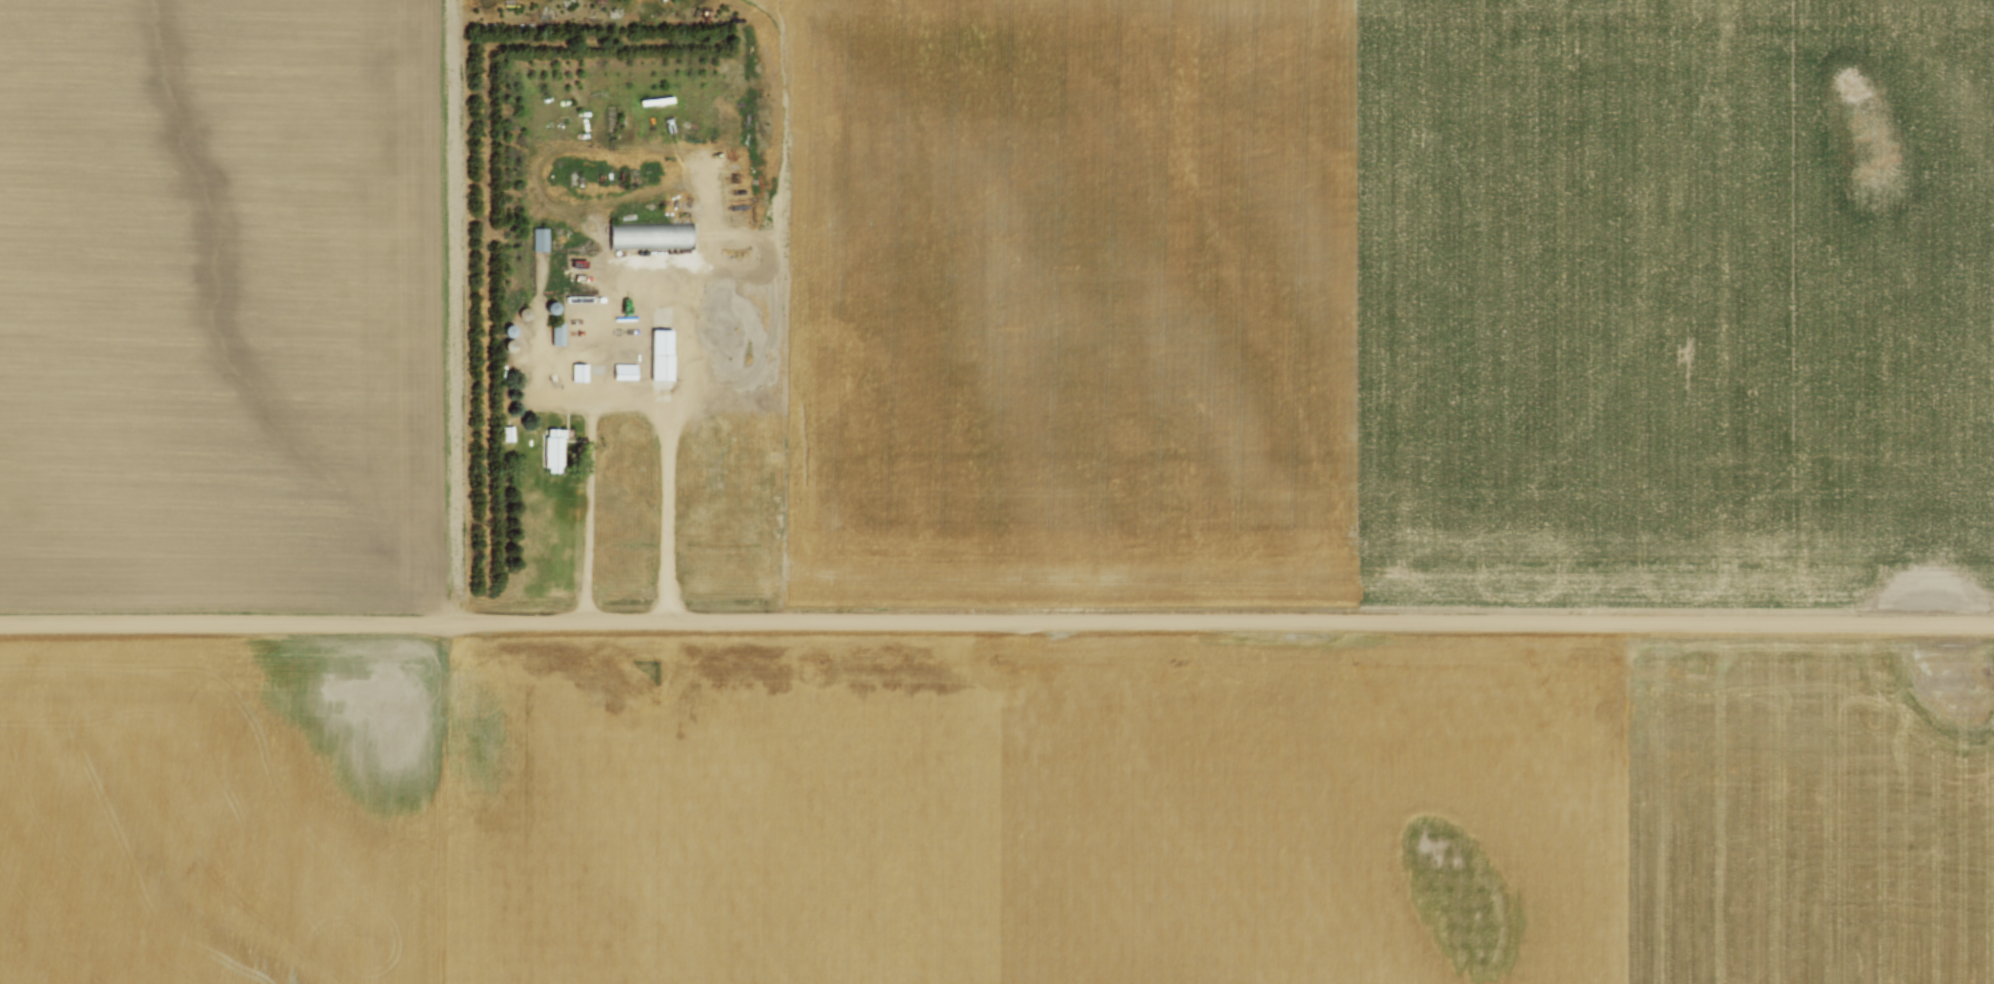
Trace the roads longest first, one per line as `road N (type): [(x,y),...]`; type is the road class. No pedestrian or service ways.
road 1 (tertiary): [(0,628),(1993,626)]

